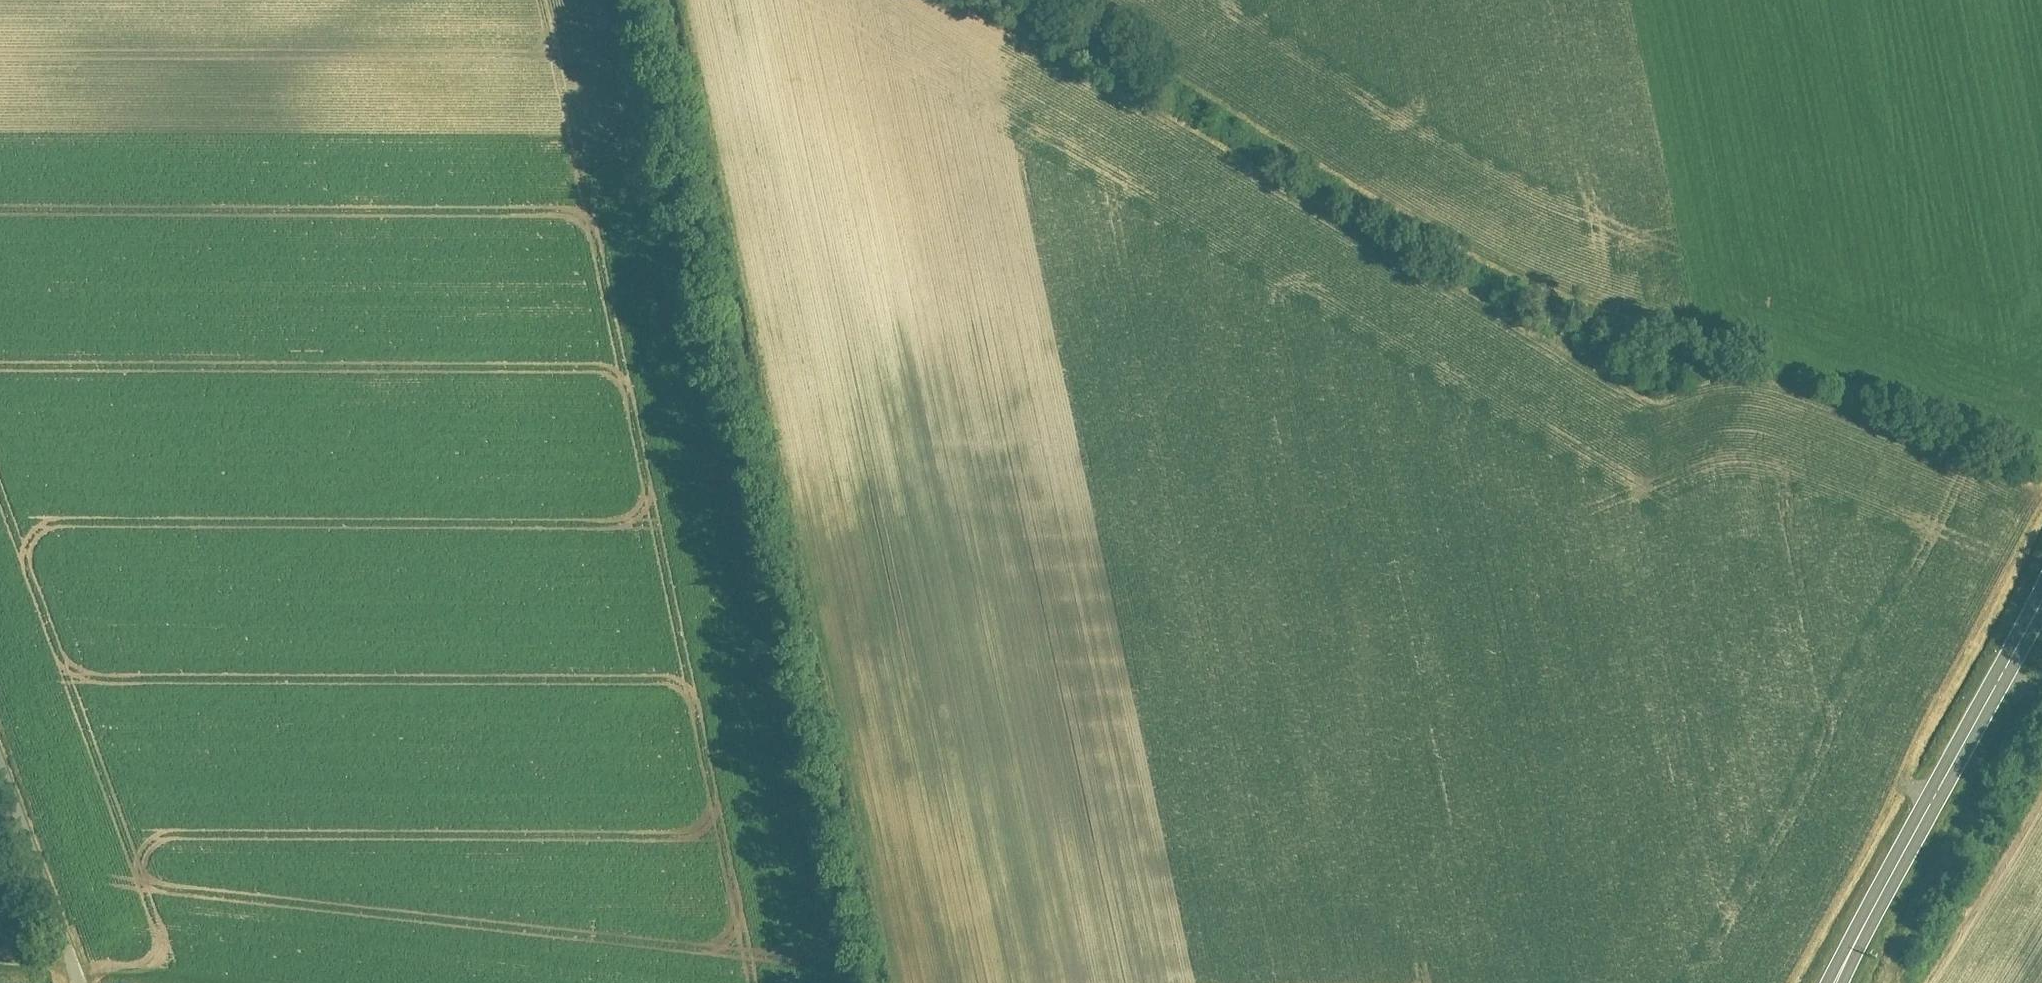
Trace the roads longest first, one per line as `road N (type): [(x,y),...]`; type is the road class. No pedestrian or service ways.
road 1 (secondary): [(2041,597),(1838,982)]
road 2 (residential): [(79,982),(0,770)]

